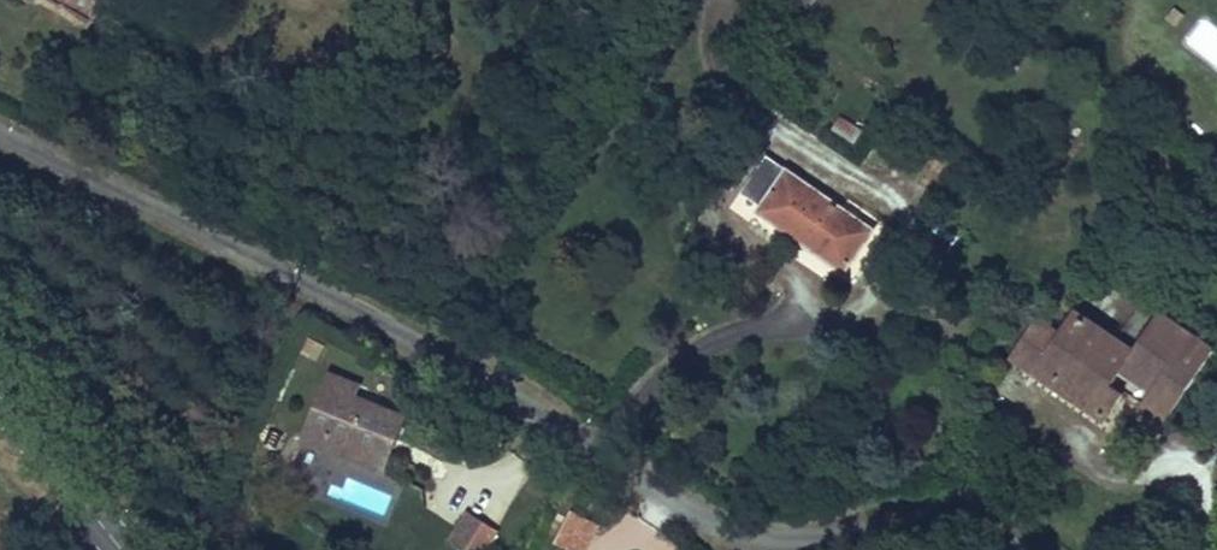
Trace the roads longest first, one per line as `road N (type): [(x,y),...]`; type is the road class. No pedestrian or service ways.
road 1 (residential): [(0,141),(397,334),(728,529),(808,543),(938,527),(1005,549)]
road 2 (primary): [(121,549),(0,395)]

